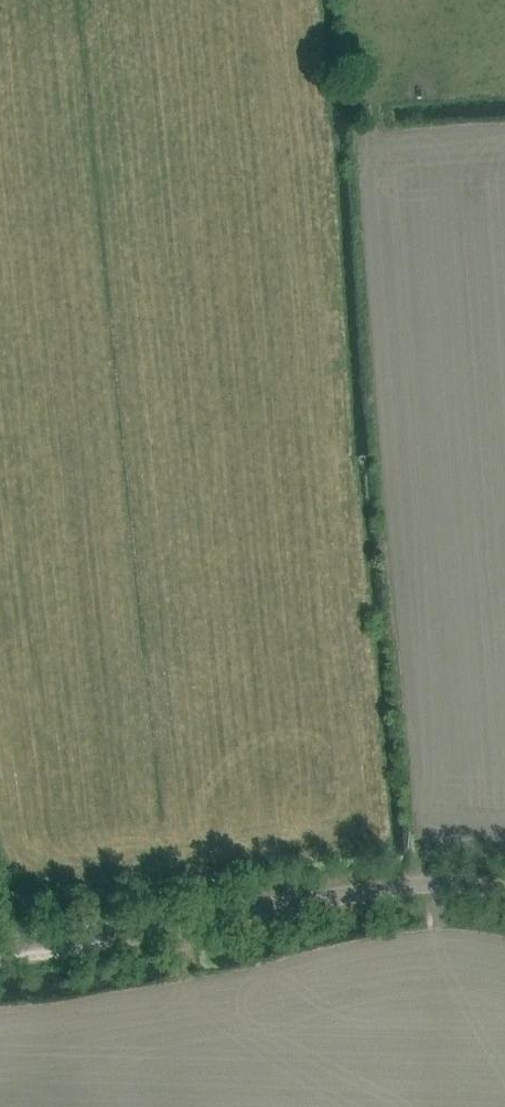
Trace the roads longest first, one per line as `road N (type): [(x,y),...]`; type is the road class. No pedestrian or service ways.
road 1 (unclassified): [(0,947),(380,879),(451,875),(504,885)]

